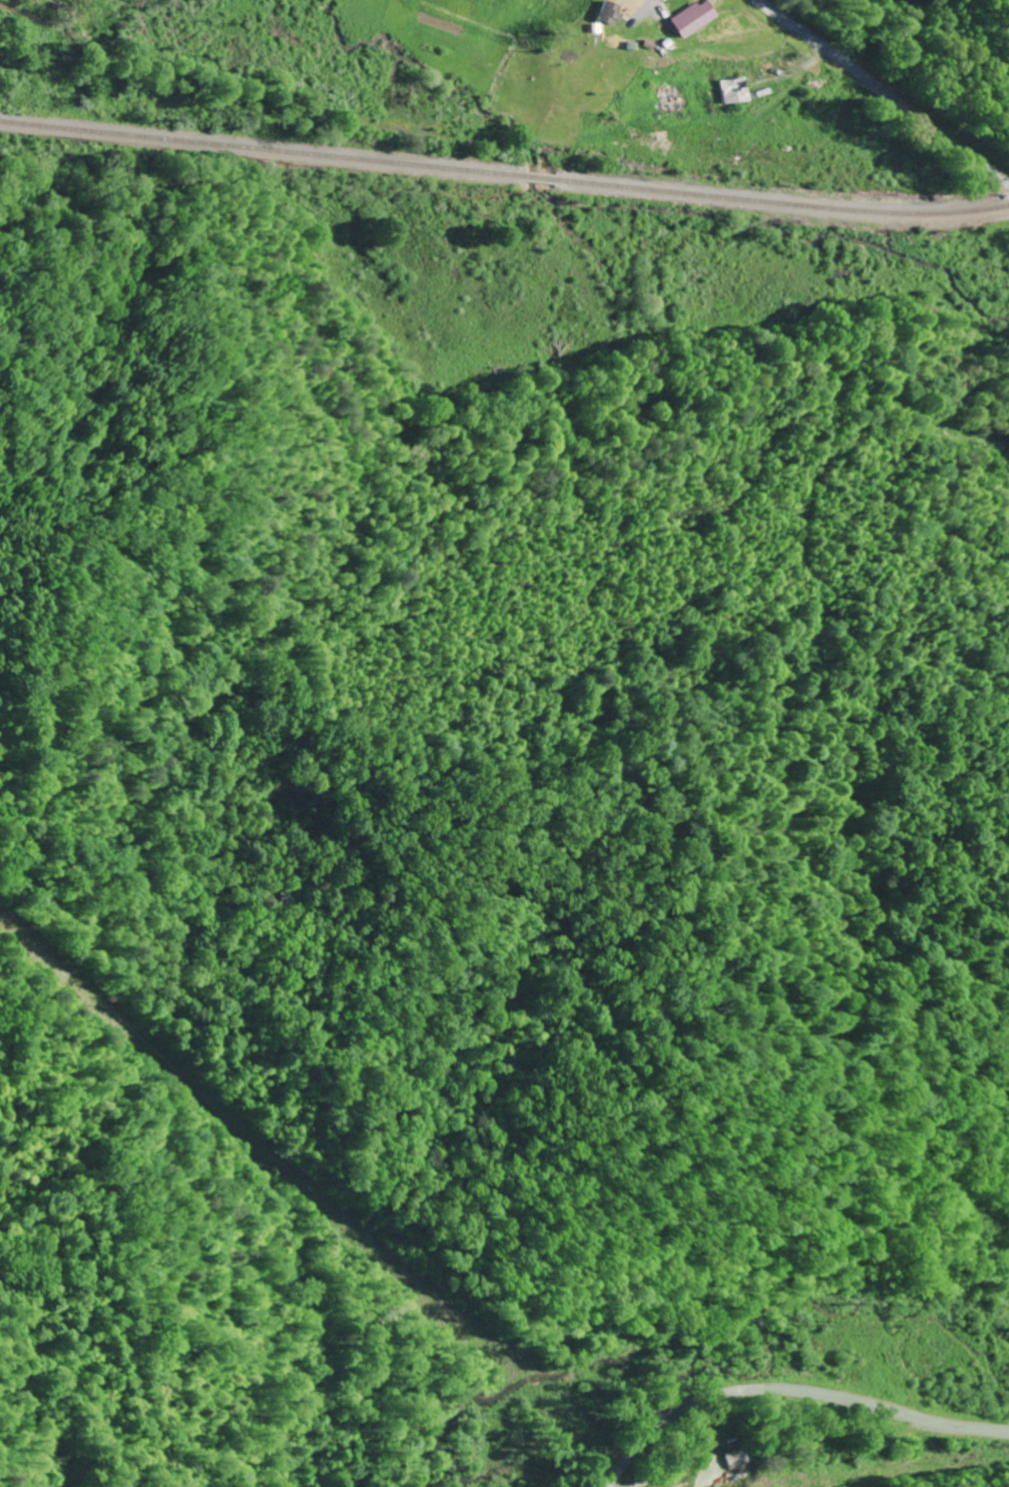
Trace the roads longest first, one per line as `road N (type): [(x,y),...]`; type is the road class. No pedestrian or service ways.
road 1 (residential): [(606,1486),(655,1426),(721,1392),(817,1388),(966,1428),(1008,1430)]
road 2 (residential): [(1008,180),(761,0)]

